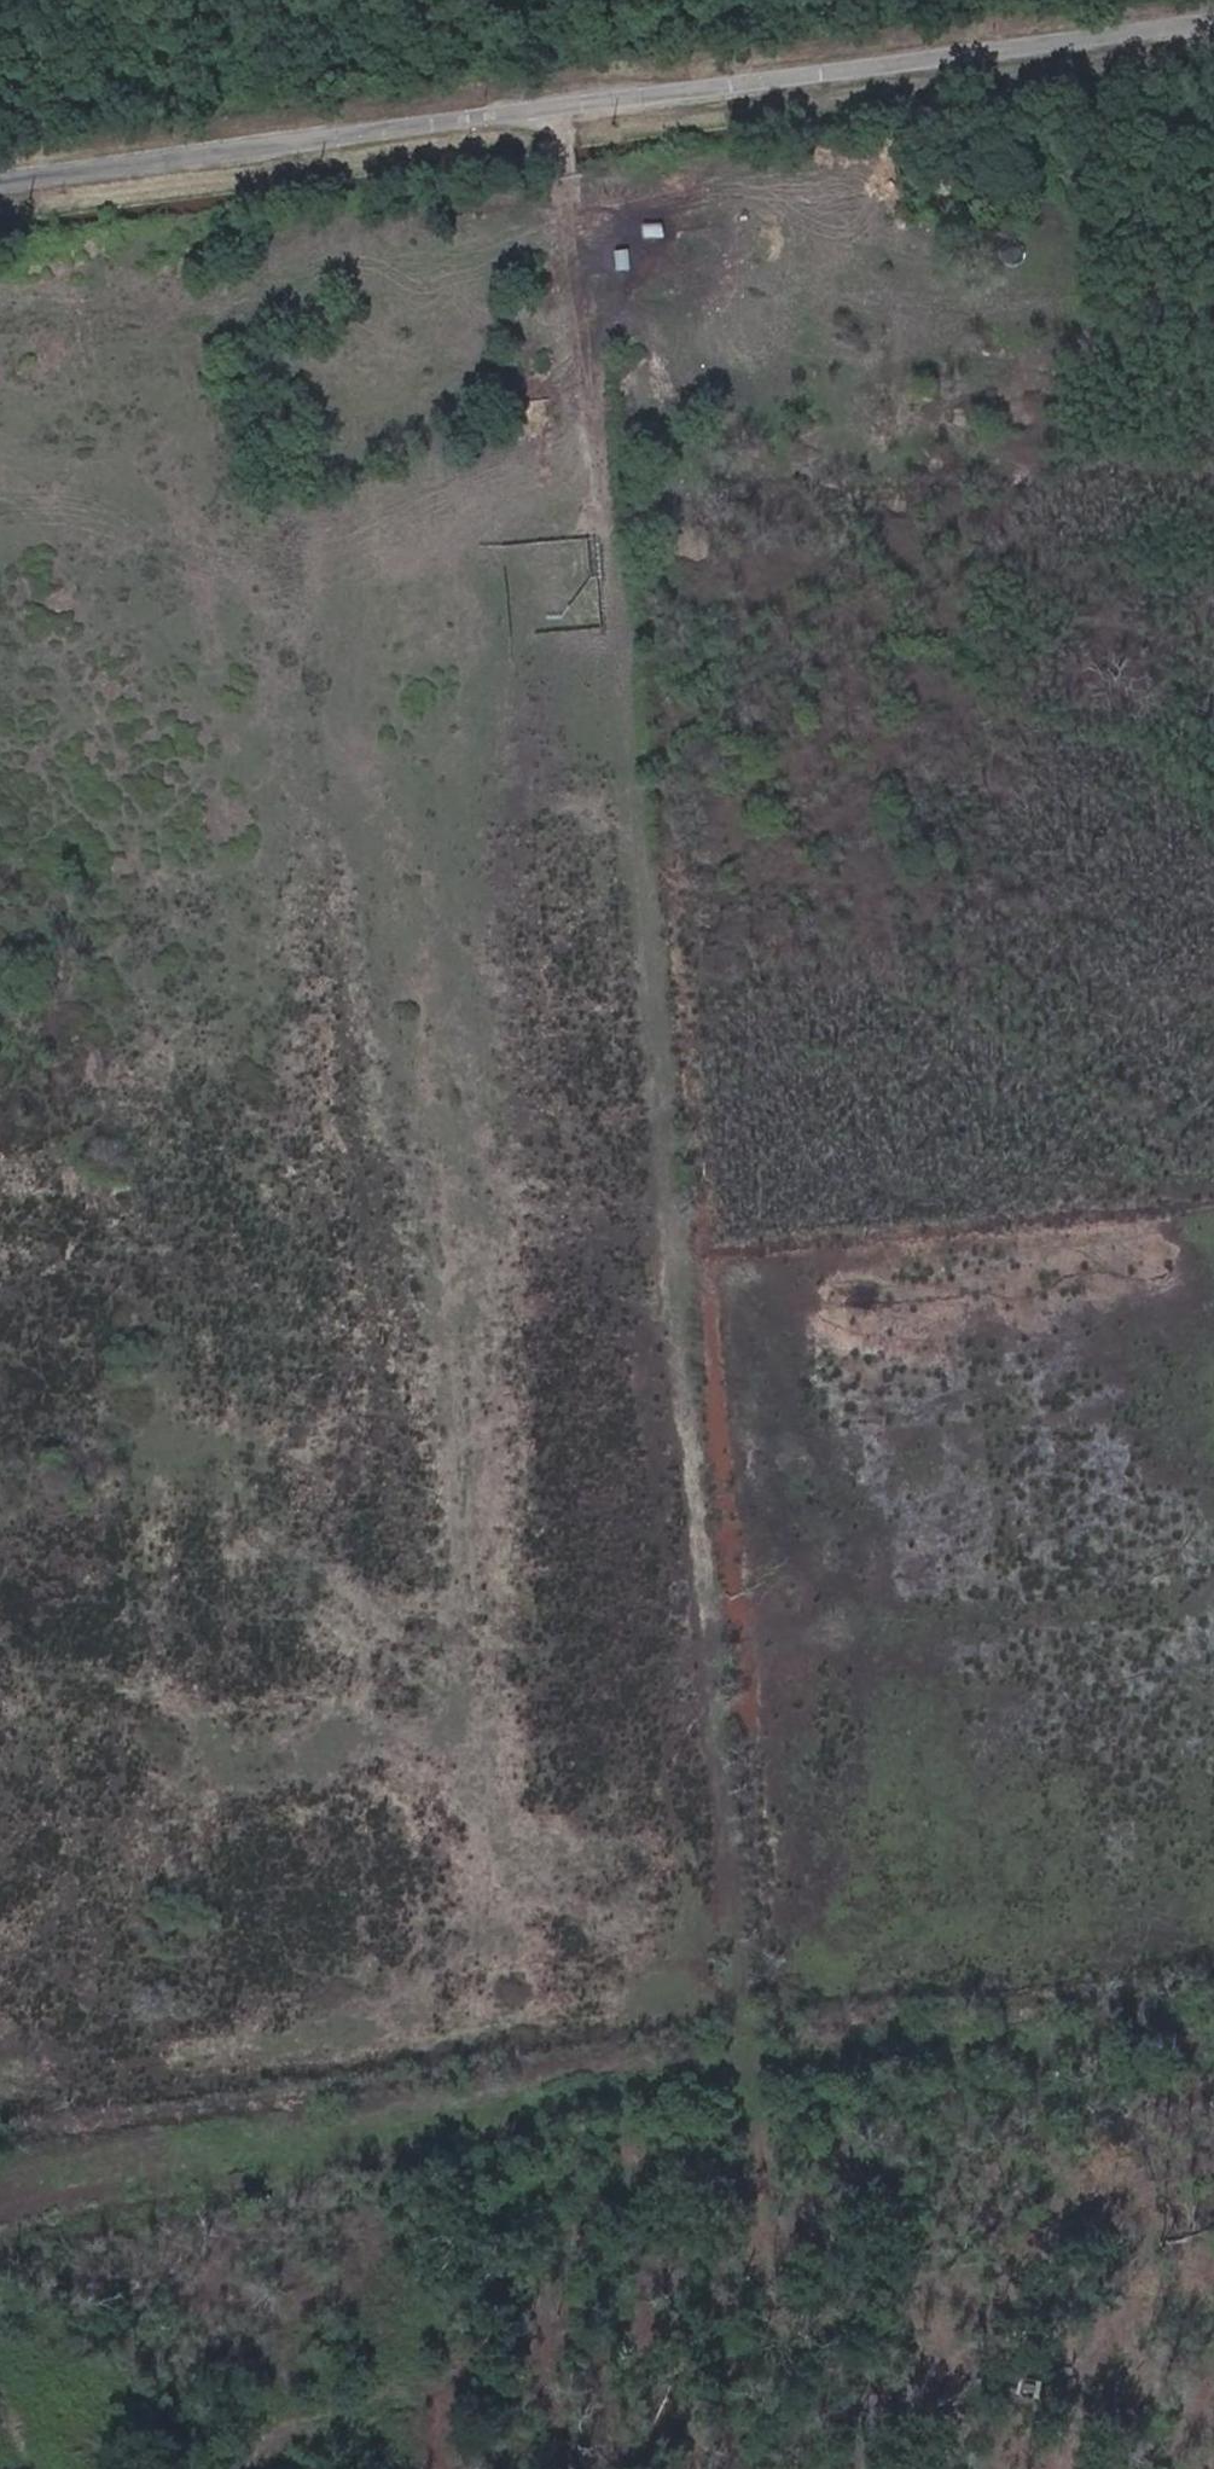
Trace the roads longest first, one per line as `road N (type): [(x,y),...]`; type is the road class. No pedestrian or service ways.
road 1 (unclassified): [(0,188),(1213,22)]

